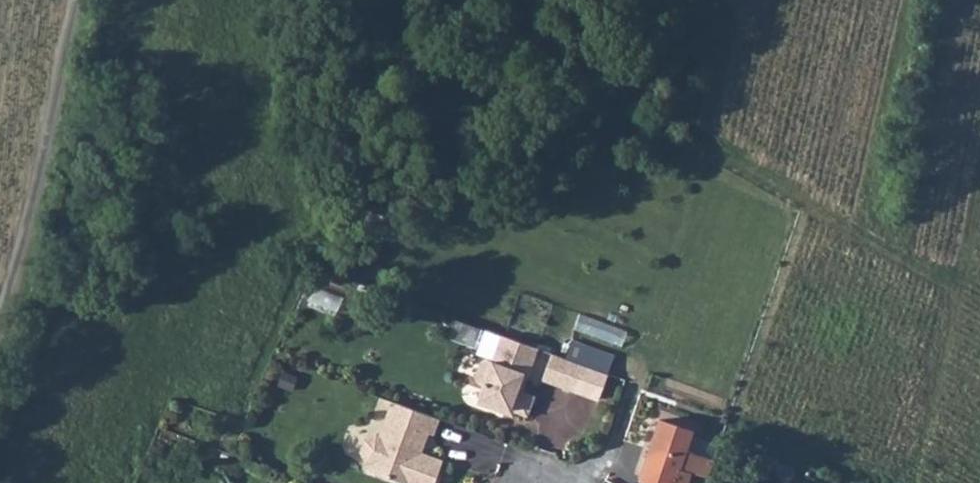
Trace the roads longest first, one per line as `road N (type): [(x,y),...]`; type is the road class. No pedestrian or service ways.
road 1 (track): [(903,482),(979,159)]

